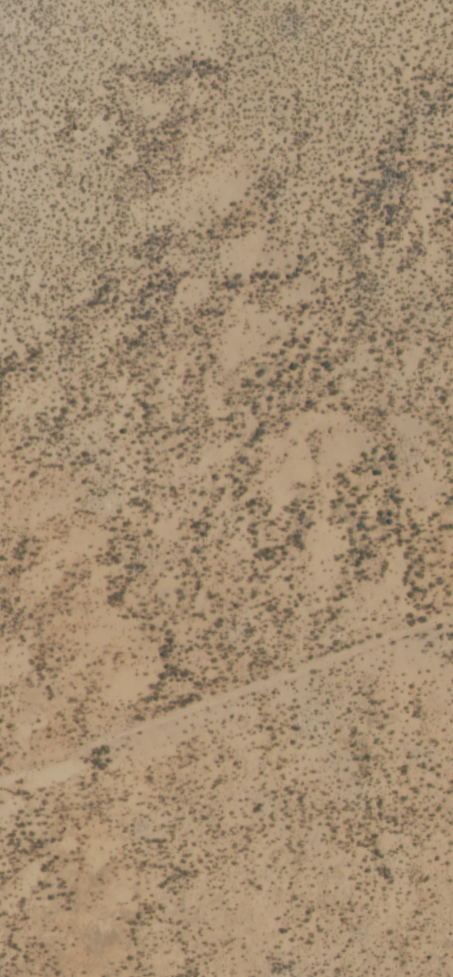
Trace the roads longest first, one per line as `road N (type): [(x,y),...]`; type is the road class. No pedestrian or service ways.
road 1 (track): [(452,619),(333,661),(0,815)]

